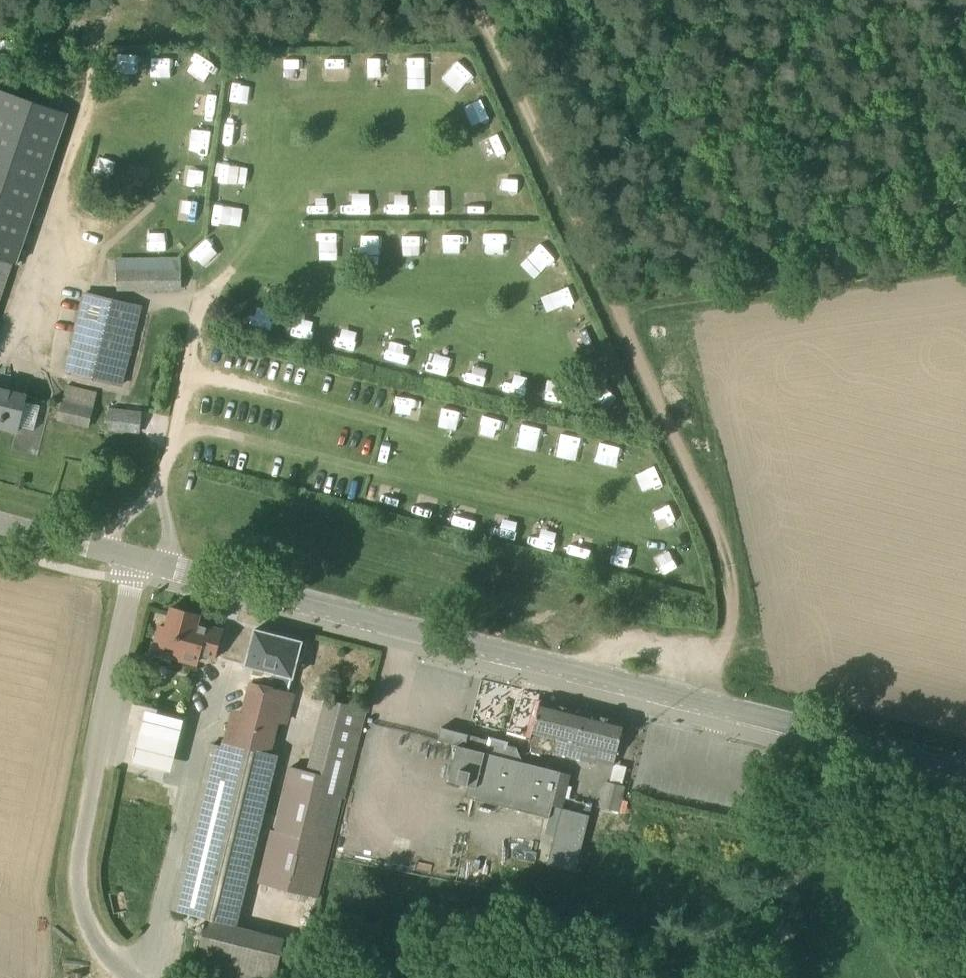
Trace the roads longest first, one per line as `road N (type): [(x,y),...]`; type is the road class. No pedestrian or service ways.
road 1 (track): [(694,721),(734,611),(724,545),(491,33)]
road 2 (secondary): [(776,718),(140,559)]
road 3 (unclassified): [(133,977),(86,926),(77,861),(140,559)]
road 4 (track): [(619,311),(965,258)]
road 5 (secondary): [(776,718),(965,766)]
road 6 (secondary): [(140,559),(0,523)]

